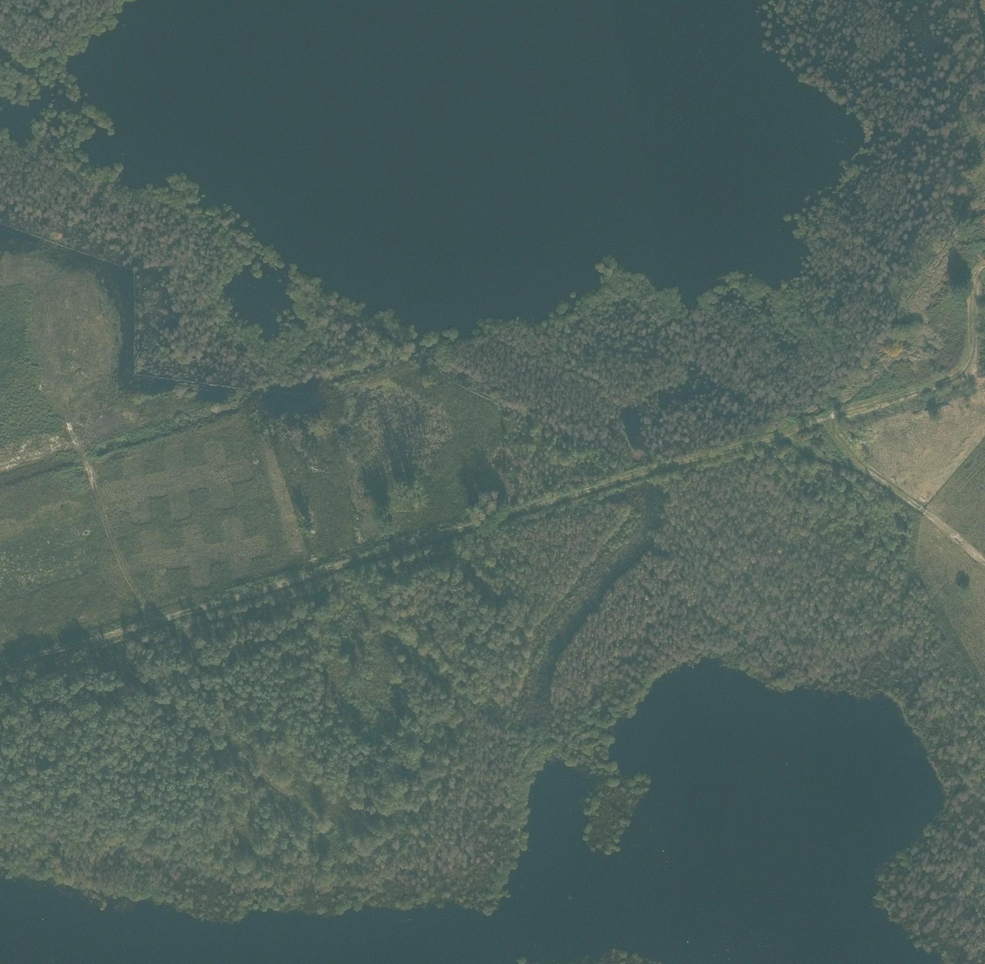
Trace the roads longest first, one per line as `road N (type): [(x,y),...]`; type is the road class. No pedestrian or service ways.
road 1 (track): [(984,563),(863,468),(829,418),(0,669)]
road 2 (track): [(829,418),(963,368),(973,344),(975,275),(984,265)]
road 3 (track): [(156,622),(125,572),(77,442)]

